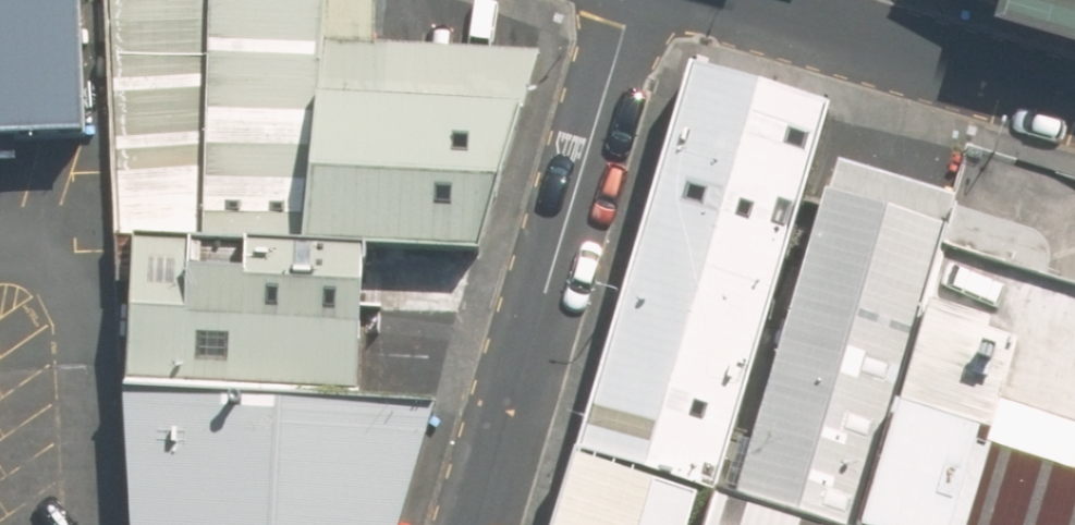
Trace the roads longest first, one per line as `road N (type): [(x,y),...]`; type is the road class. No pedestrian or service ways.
road 1 (residential): [(472,524),(631,0)]
road 2 (residential): [(1074,101),(736,0)]

